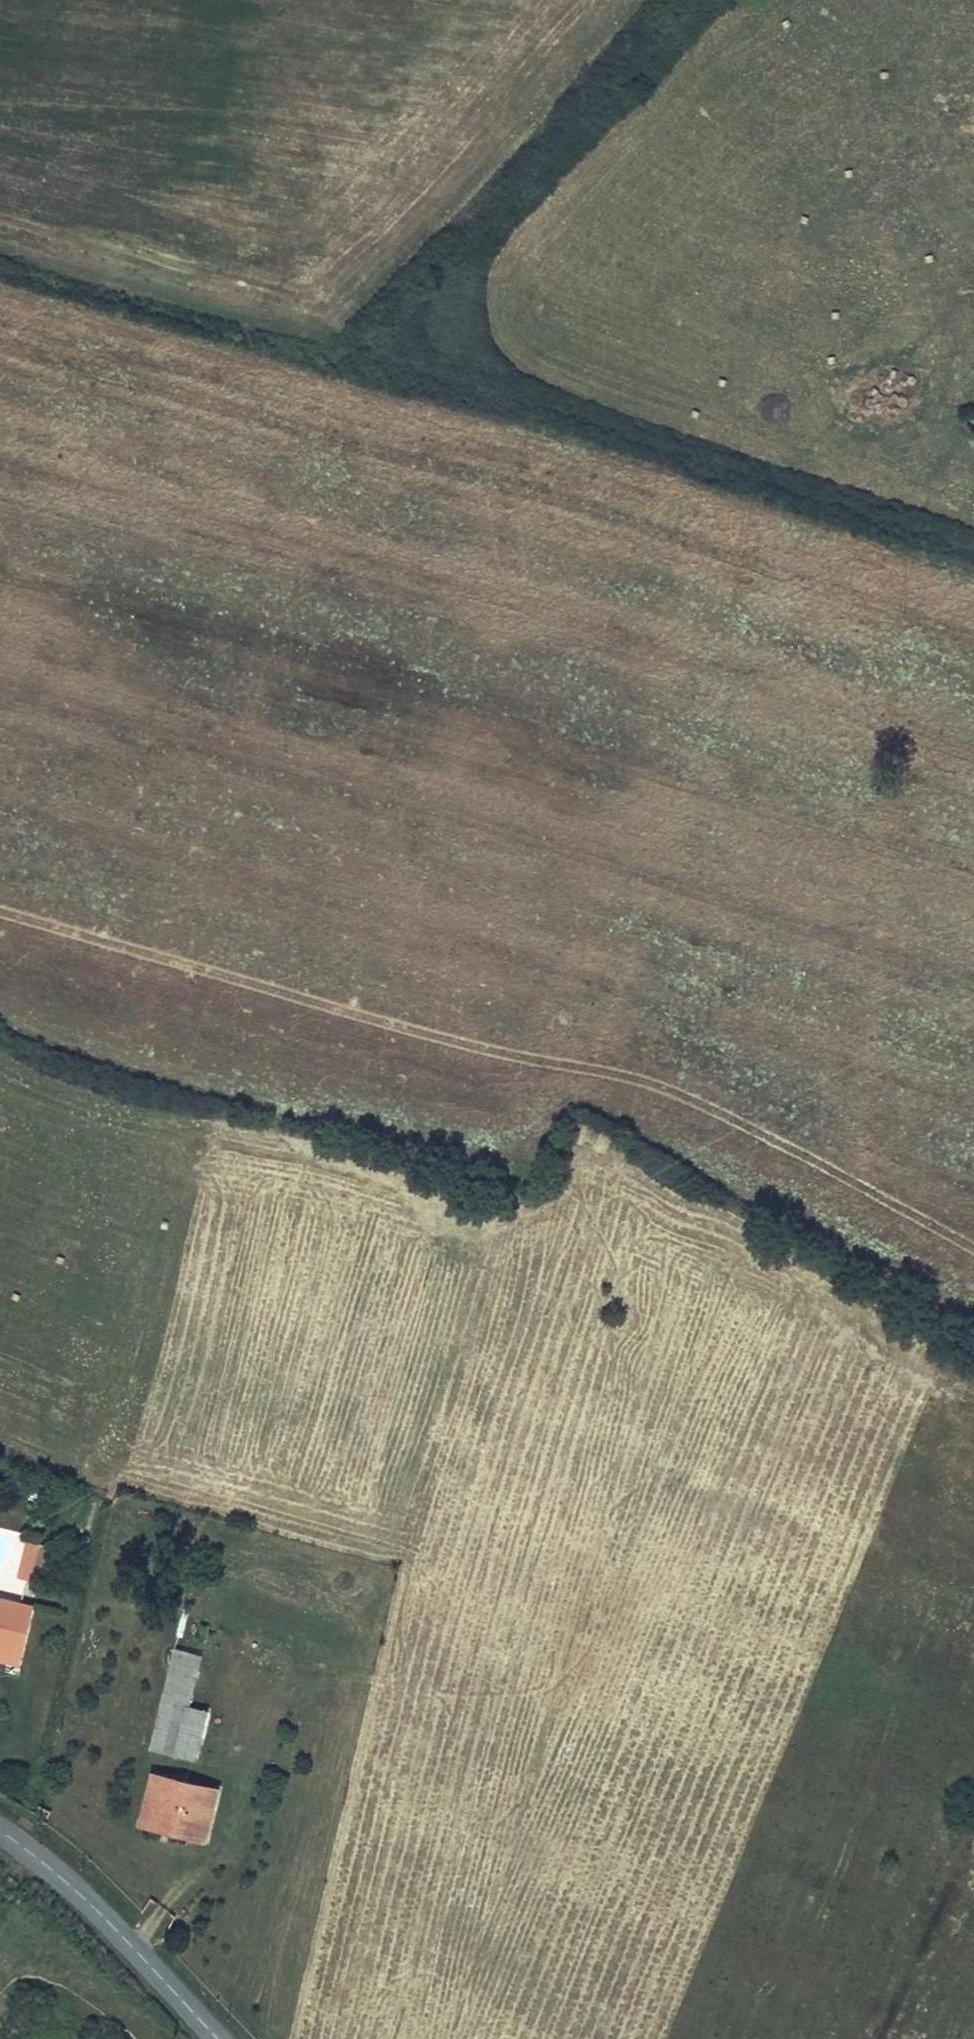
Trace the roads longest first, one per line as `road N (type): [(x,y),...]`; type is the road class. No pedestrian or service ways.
road 1 (tertiary): [(0,1835),(95,1908),(216,2038)]

